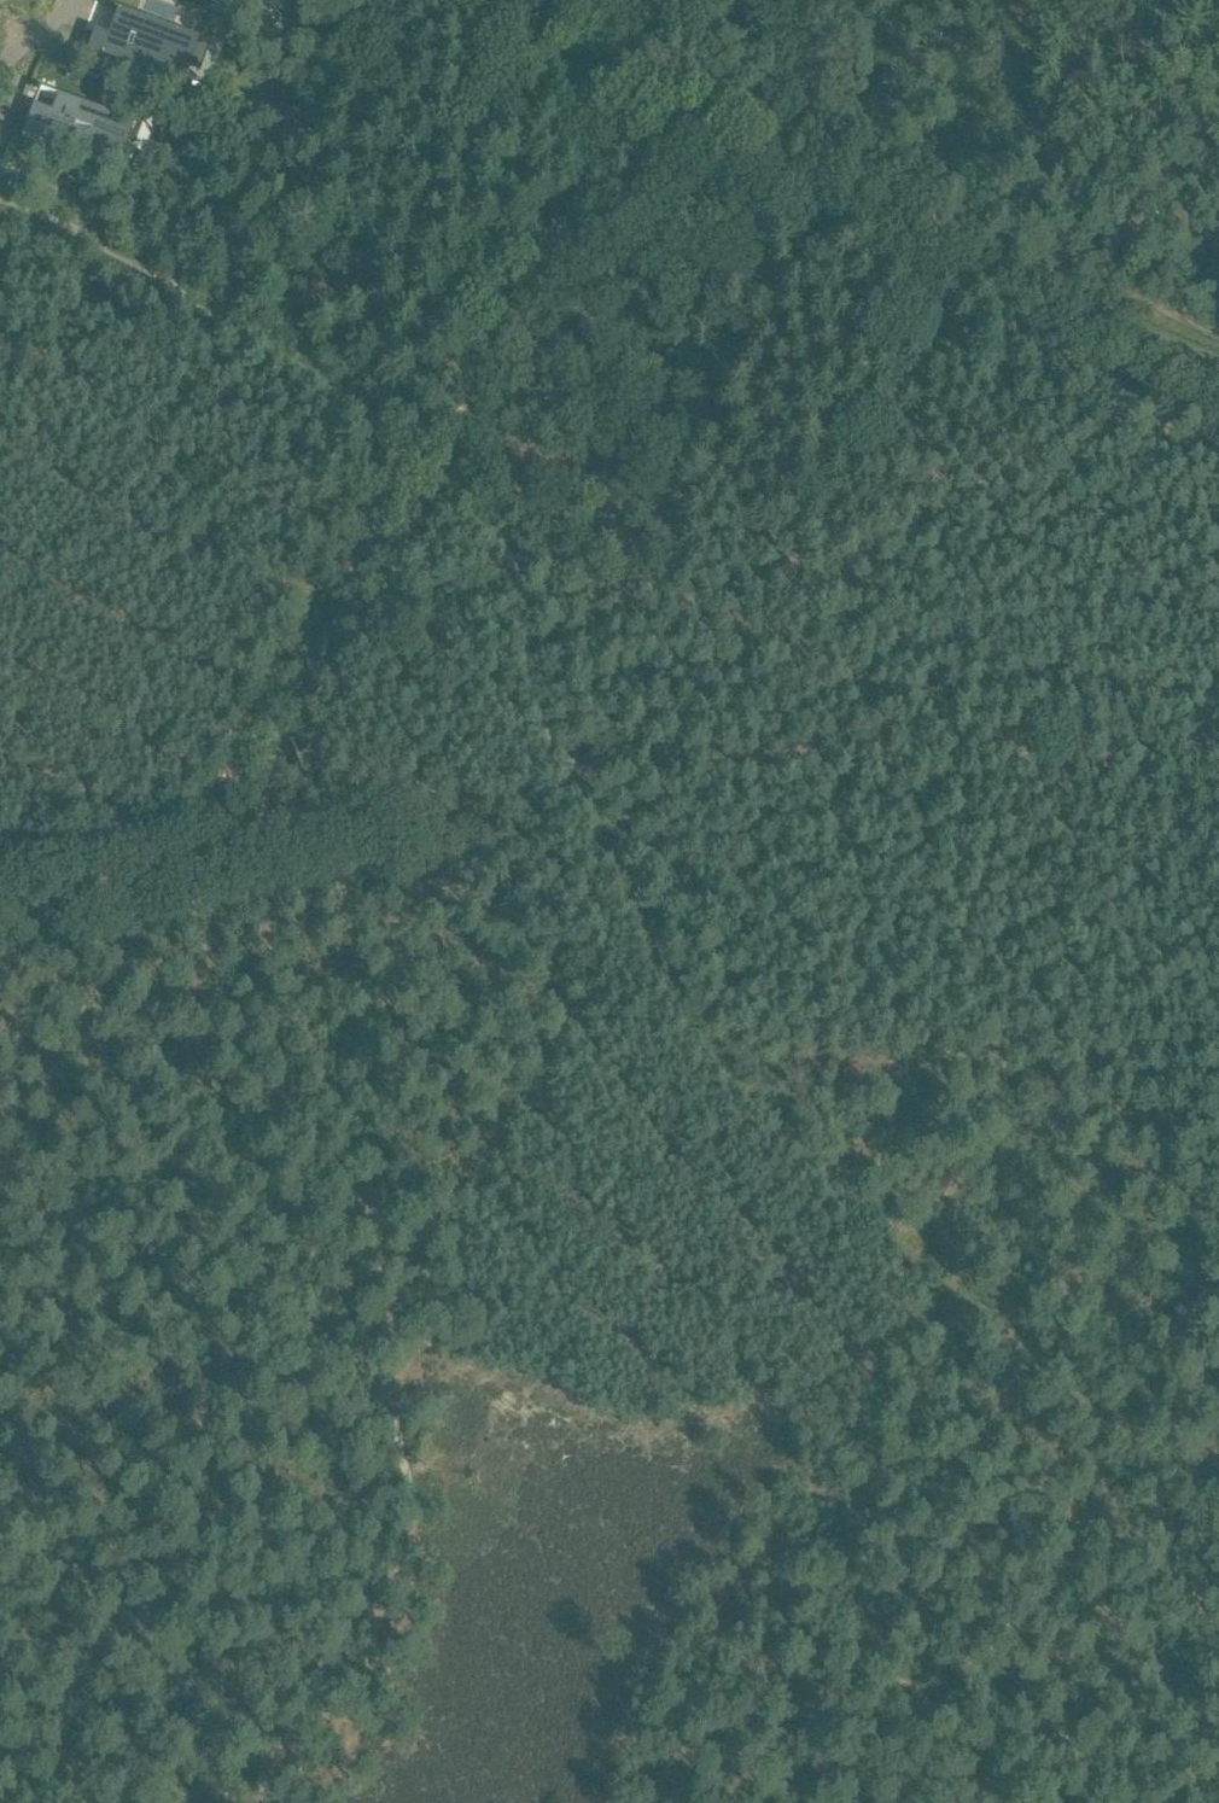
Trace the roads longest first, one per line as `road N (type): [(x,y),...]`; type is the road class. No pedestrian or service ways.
road 1 (track): [(0,883),(194,835),(333,504),(378,438),(463,404),(633,260),(737,106)]
road 2 (track): [(520,674),(502,612),(459,522),(378,438),(111,239),(83,230)]
road 3 (track): [(228,1802),(235,1784),(118,1642),(0,1468)]

